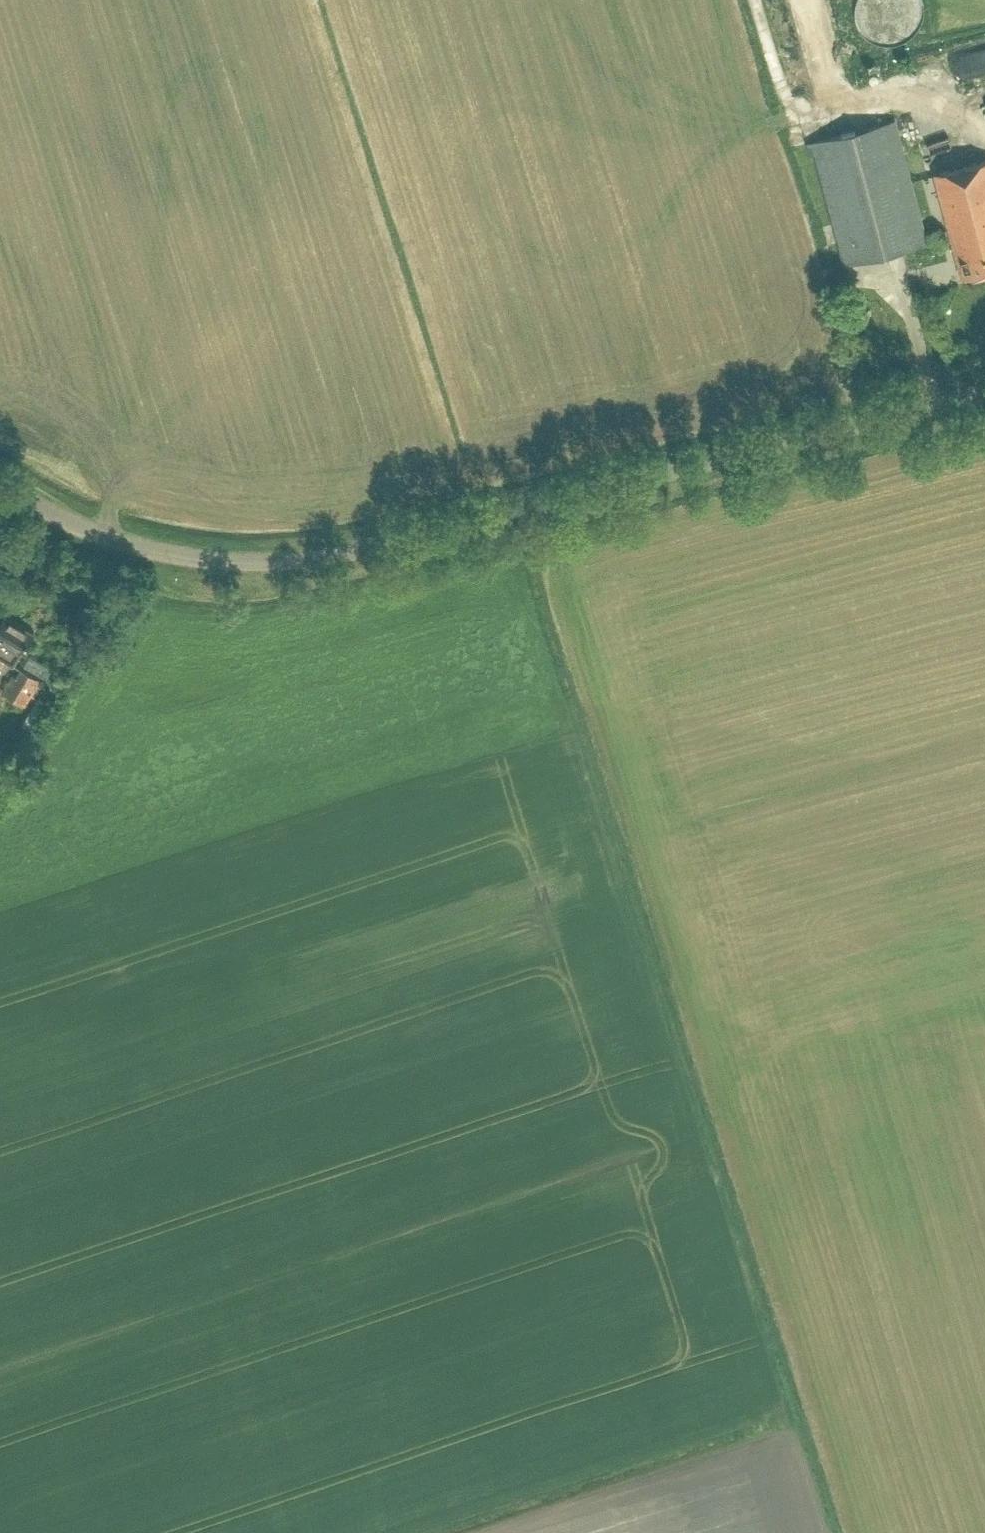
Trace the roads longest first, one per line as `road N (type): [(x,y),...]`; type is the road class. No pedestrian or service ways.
road 1 (tertiary): [(984,396),(607,494),(302,560),(178,555),(125,543),(0,481)]
road 2 (track): [(984,127),(908,97),(812,99),(786,77),(761,0)]

